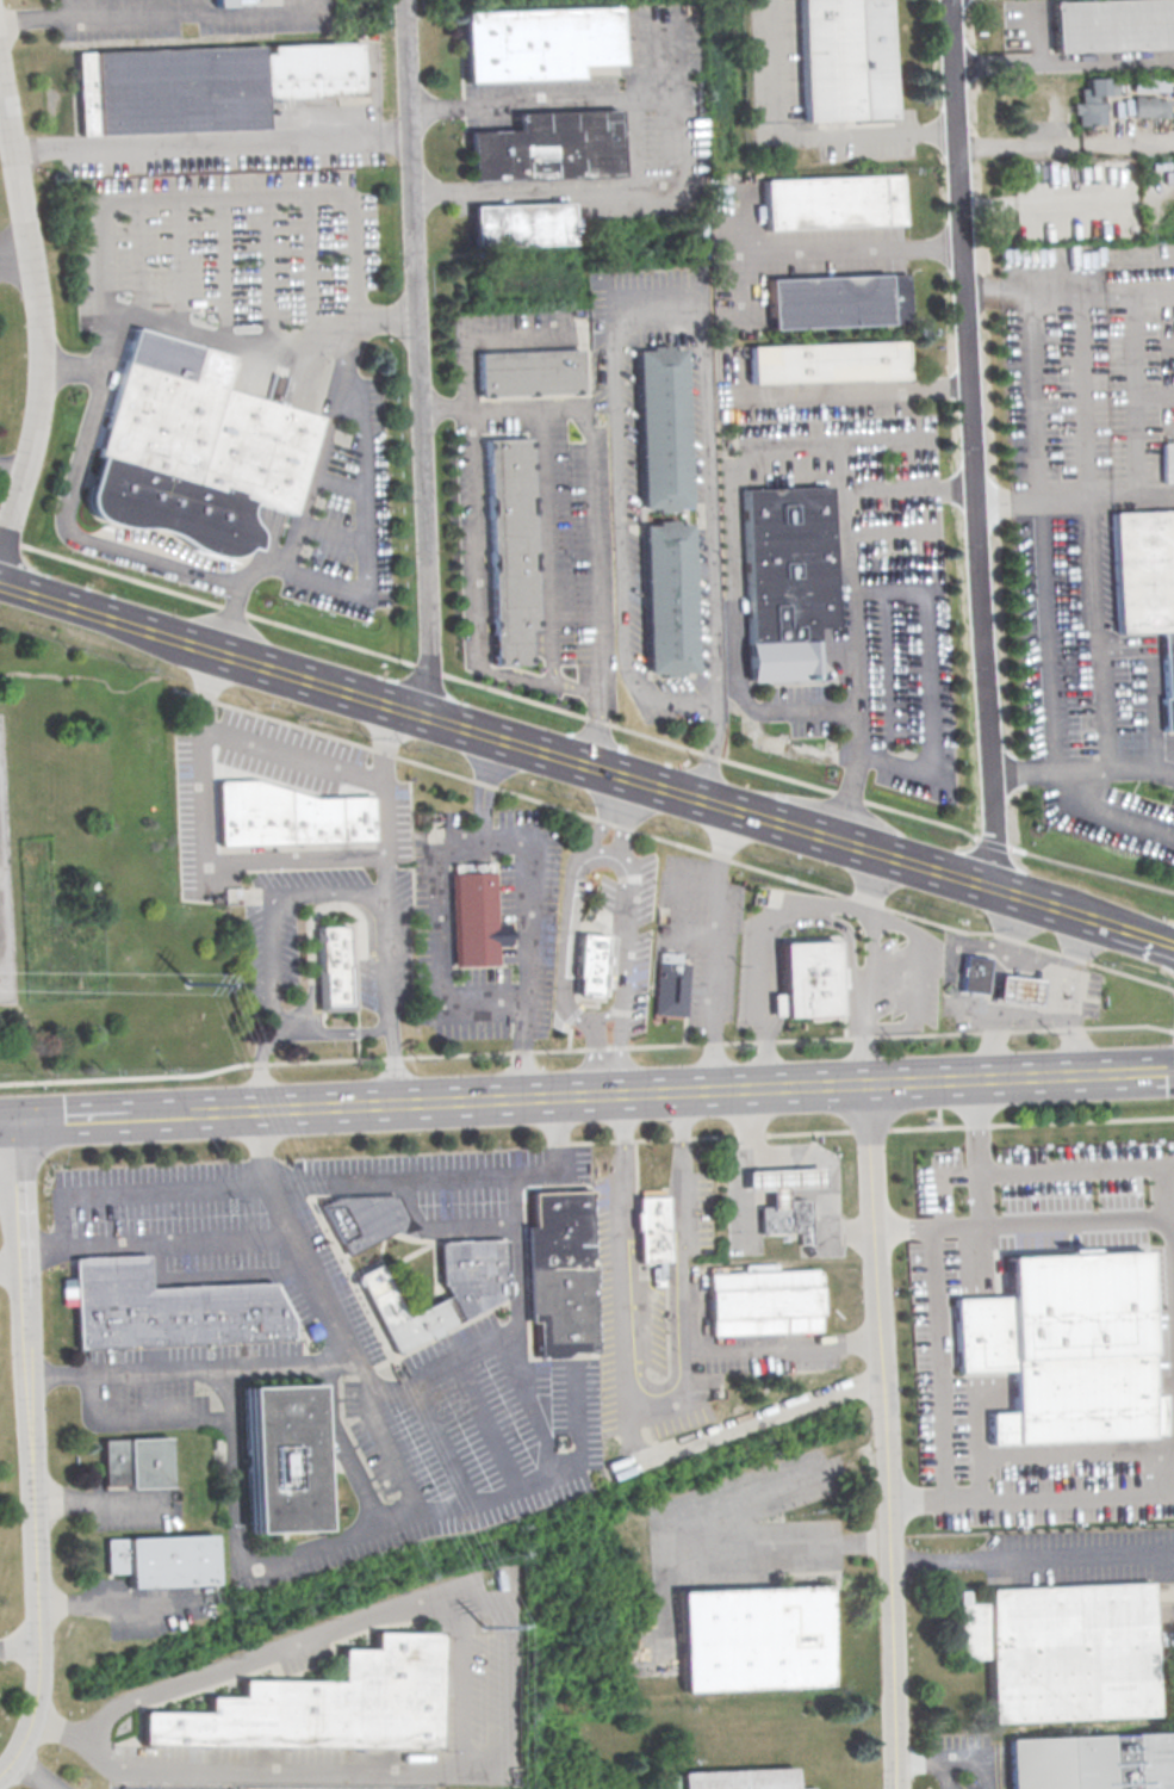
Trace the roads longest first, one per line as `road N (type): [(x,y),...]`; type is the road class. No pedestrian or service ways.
road 1 (secondary): [(1173,1070),(205,1114)]
road 2 (secondary): [(1116,926),(216,650)]
road 3 (residential): [(999,889),(958,0)]
road 4 (residential): [(406,0),(424,718)]
road 5 (residential): [(898,1788),(871,1084)]
road 6 (residential): [(0,1773),(32,1735),(37,1716),(26,1248)]
road 7 (residential): [(0,543),(33,408),(38,298),(0,52)]
road 8 (secondary): [(216,650),(0,581)]
road 9 (secondary): [(149,1116),(23,1122)]
road 10 (residential): [(26,1248),(23,1122)]

